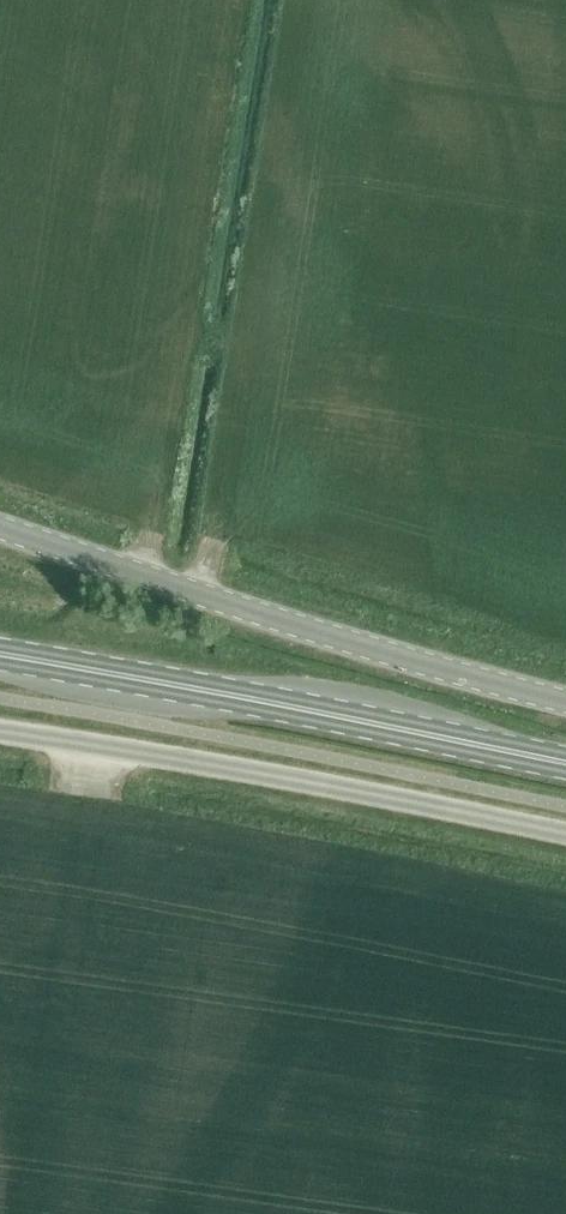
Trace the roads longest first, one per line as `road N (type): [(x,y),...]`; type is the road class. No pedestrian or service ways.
road 1 (tertiary): [(0,528),(227,605),(565,701)]
road 2 (primary): [(565,761),(0,657)]
road 3 (unclassified): [(0,734),(565,832)]

